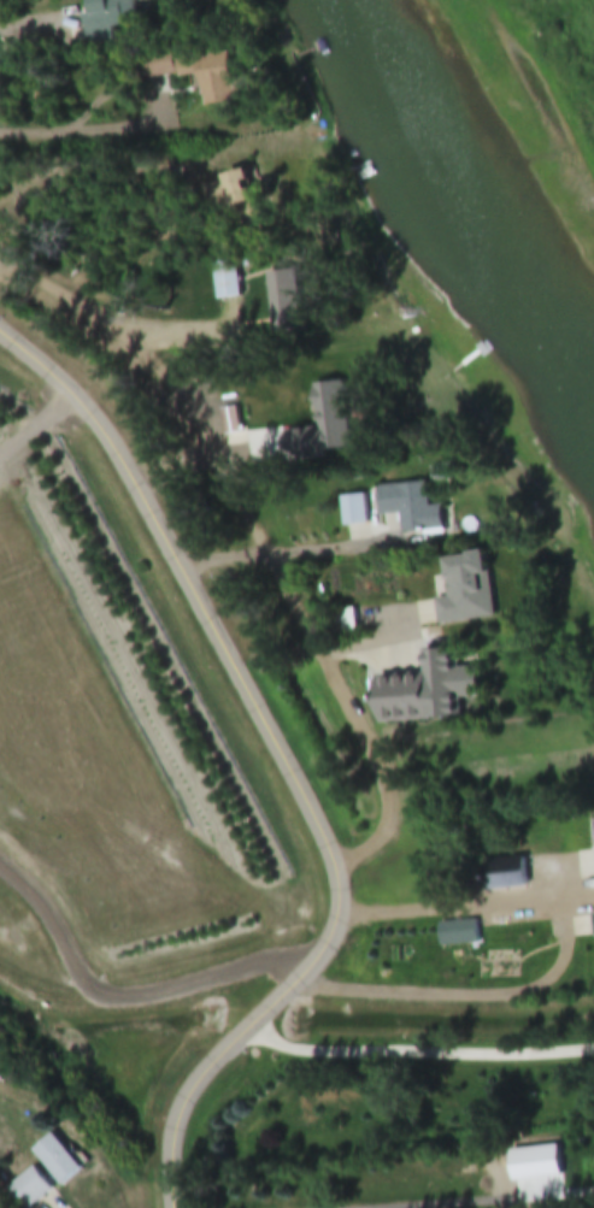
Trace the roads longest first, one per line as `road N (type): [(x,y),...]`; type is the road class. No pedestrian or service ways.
road 1 (residential): [(176,1207),(178,1118),(202,1074),(323,962),(341,935),(346,892),(334,850),(112,434),(0,328)]

